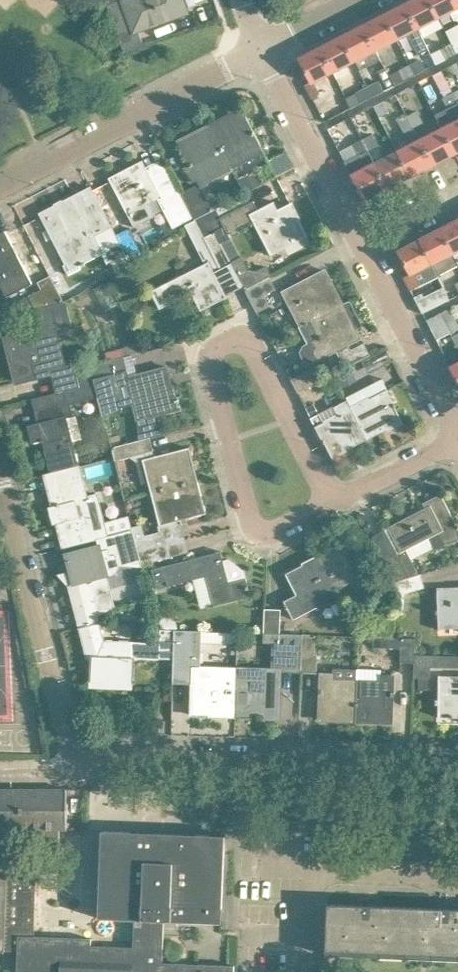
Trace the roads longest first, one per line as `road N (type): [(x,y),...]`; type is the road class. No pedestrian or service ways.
road 1 (unclassified): [(337,500),(254,351),(246,342),(225,344),(212,362),(250,526),(278,531)]
road 2 (residential): [(457,765),(135,757),(74,767)]
road 3 (residential): [(74,767),(0,474)]
road 4 (unclassified): [(0,181),(262,46)]
road 5 (residential): [(306,971),(308,896),(321,877),(457,879)]
road 6 (unclassified): [(360,241),(262,46)]
road 7 (unclassified): [(457,435),(360,241)]
road 8 (unclassified): [(457,443),(337,500)]

